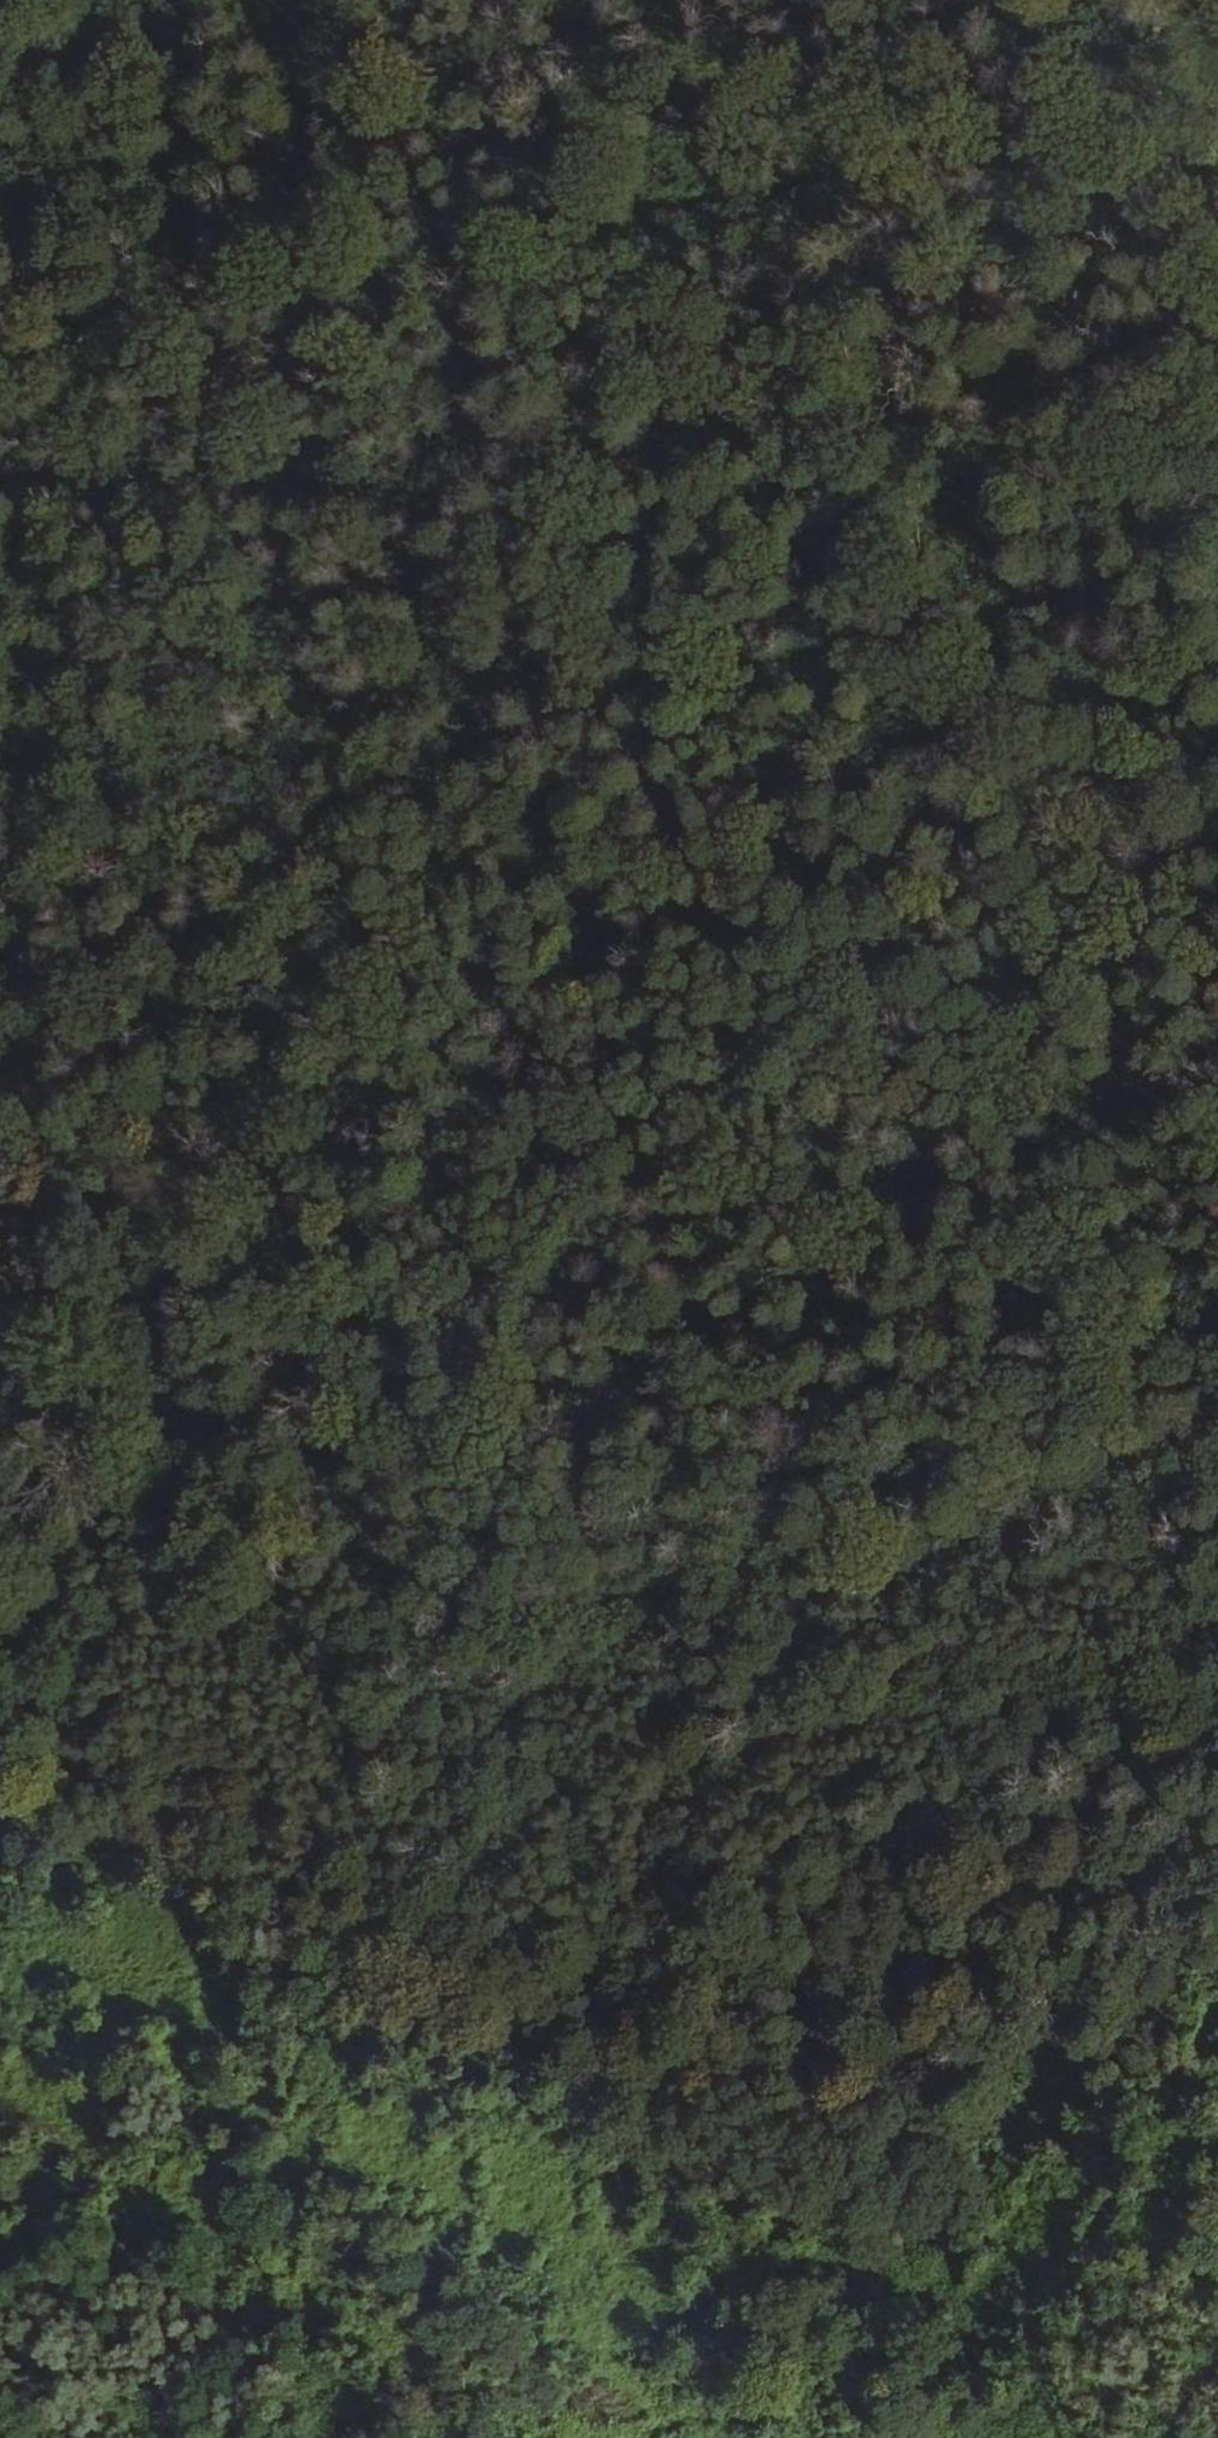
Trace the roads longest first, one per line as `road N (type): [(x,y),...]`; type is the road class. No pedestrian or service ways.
road 1 (track): [(0,72),(312,0)]

